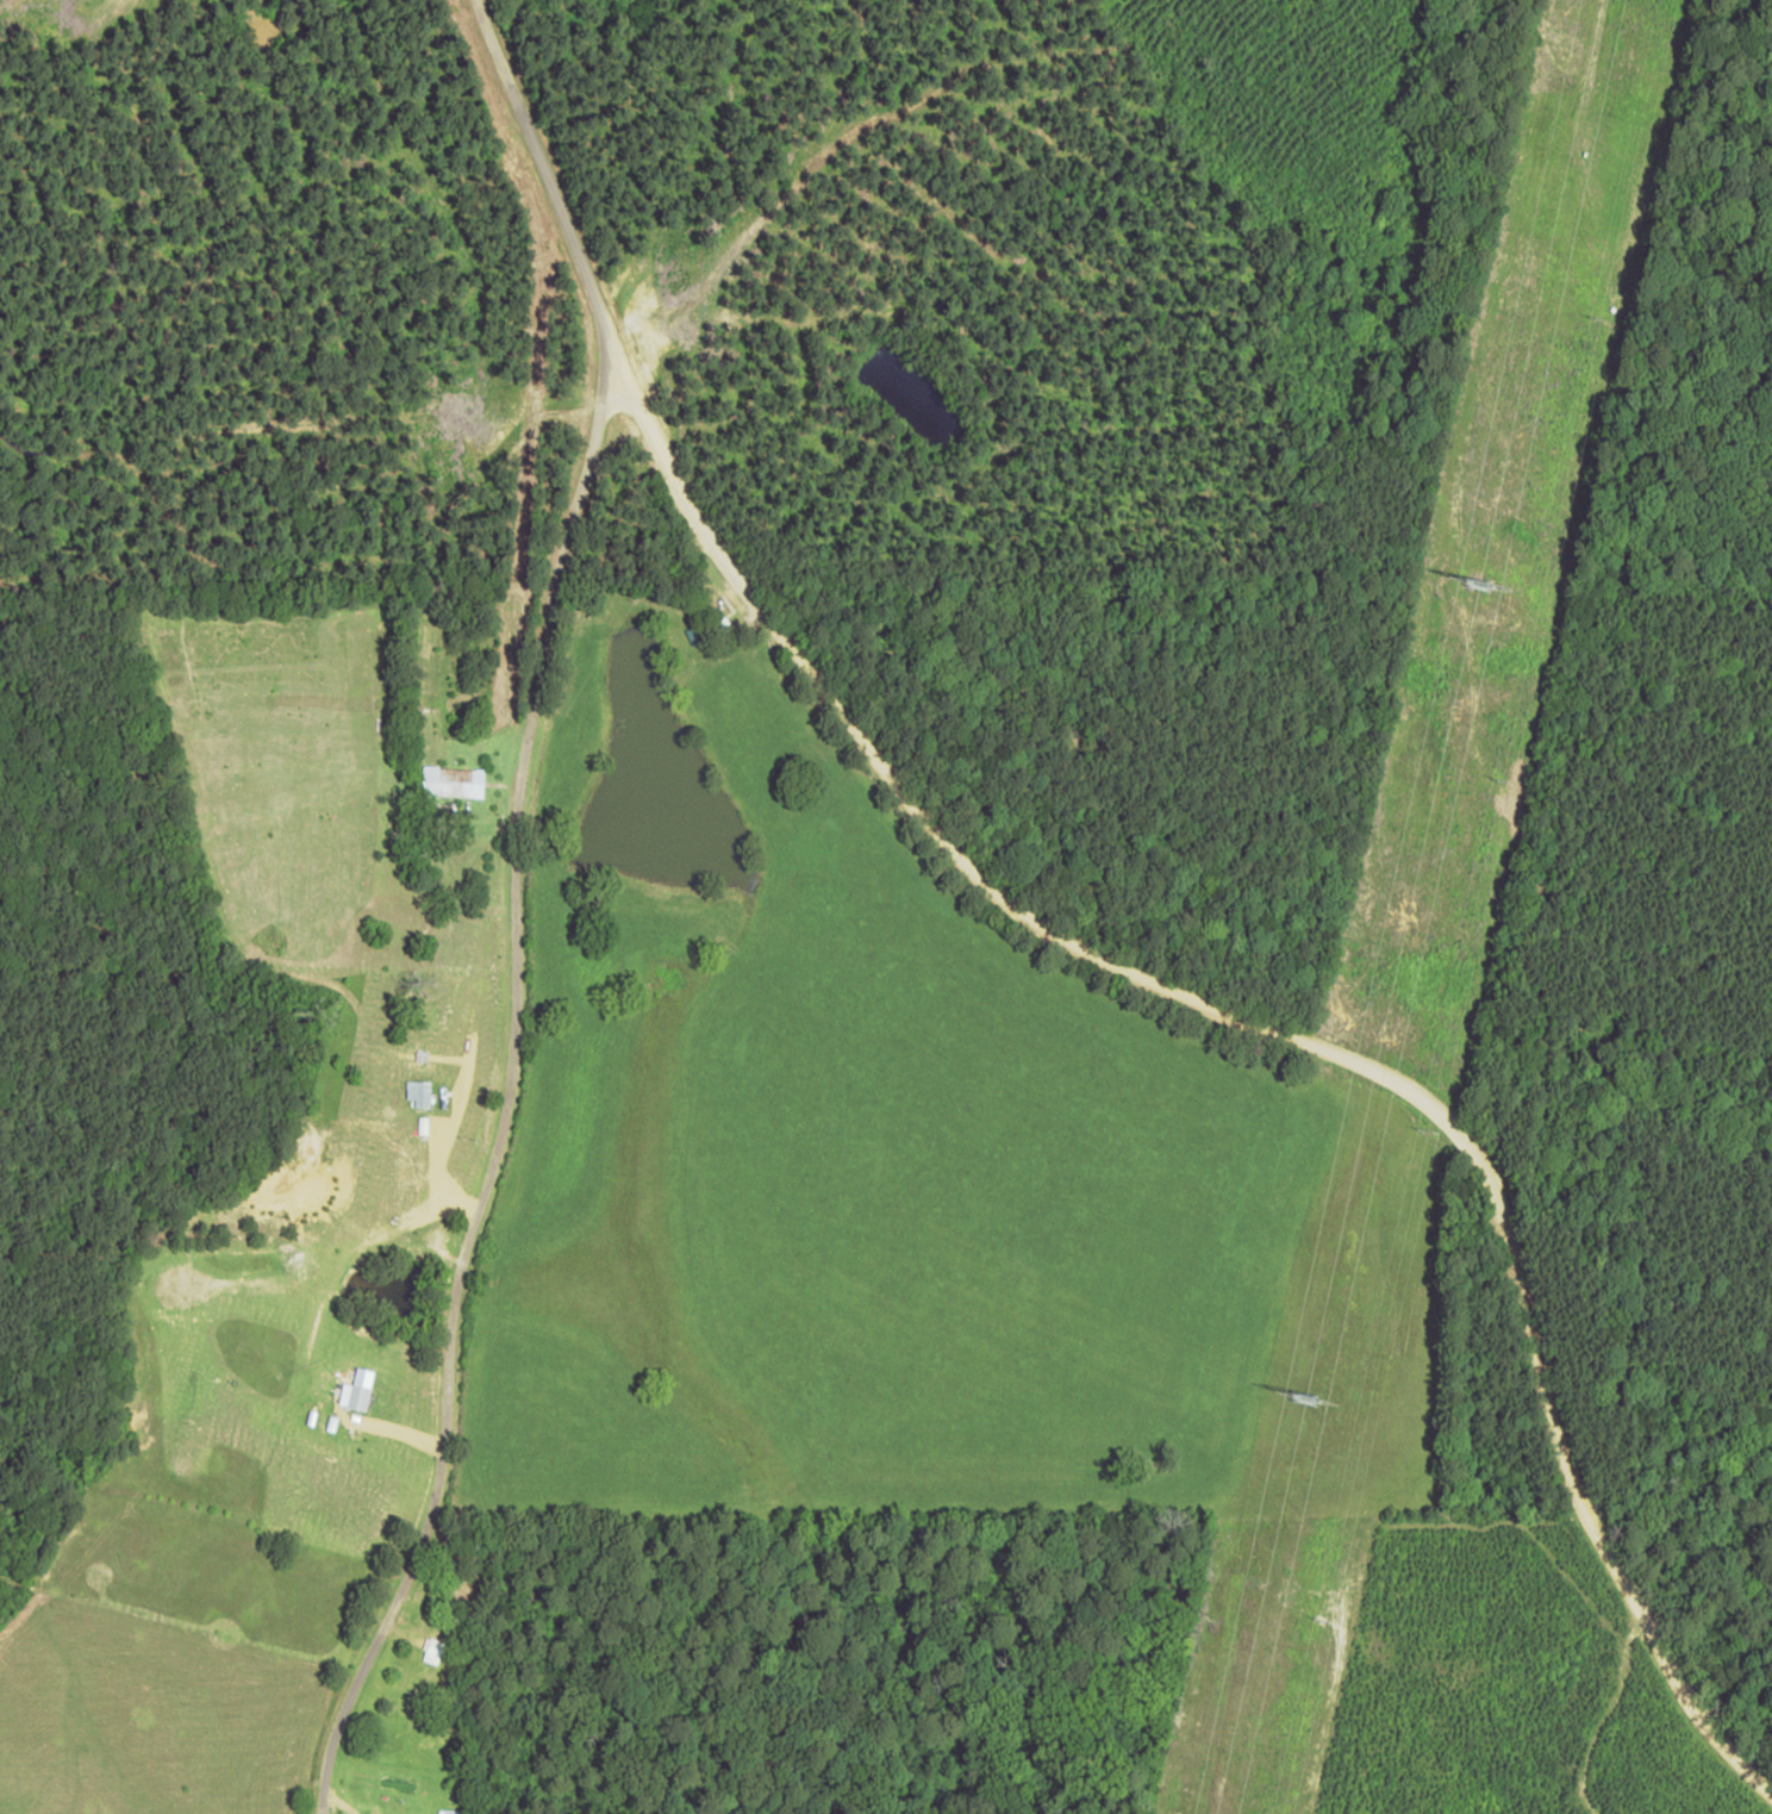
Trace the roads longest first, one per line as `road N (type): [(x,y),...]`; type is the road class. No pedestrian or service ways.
road 1 (residential): [(1771,1791),(1612,1615),(1565,1514),(1541,1246),(1495,1145),(1417,1067),(1097,936),(985,859),(866,722),(691,484),(669,403),(622,393)]
road 2 (residential): [(346,1813),(457,1508),(469,1270),(534,1121),(557,710),(593,484),(622,393),(598,308),(470,0)]

